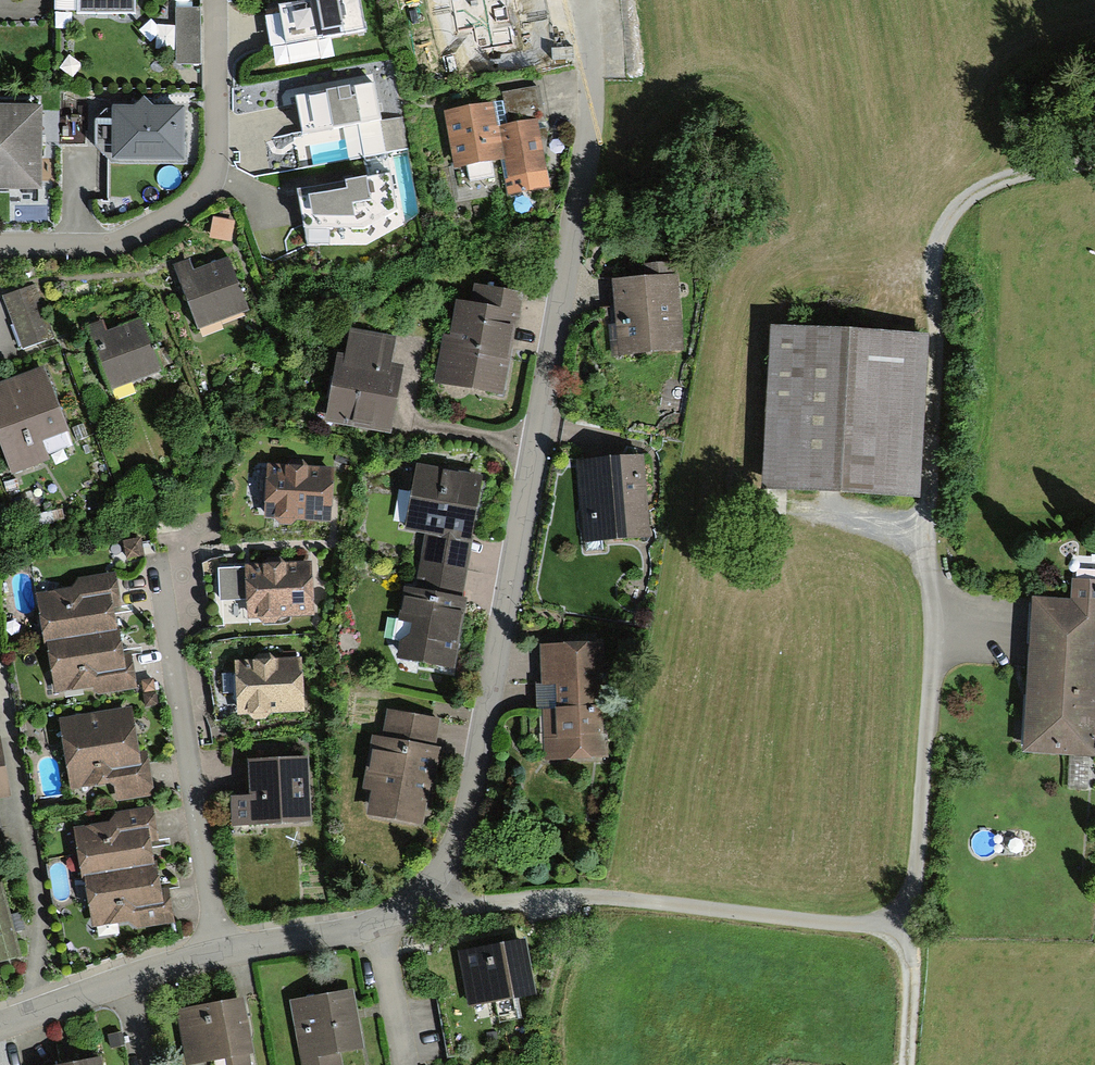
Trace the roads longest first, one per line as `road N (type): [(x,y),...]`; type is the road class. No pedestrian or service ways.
road 1 (residential): [(442,900),(439,867),(463,810),(576,198),(588,120),(580,0)]
road 2 (residential): [(442,900),(573,895),(915,927)]
road 3 (track): [(930,507),(940,227),(966,196),(1016,174),(1094,161)]
road 4 (residential): [(915,927),(936,636),(930,507)]
road 5 (residential): [(0,245),(106,245),(155,226),(195,197),(218,165),(215,0)]
road 6 (residential): [(220,945),(162,566)]
road 7 (residential): [(41,1008),(39,906),(0,690)]
road 8 (residential): [(220,945),(375,919)]
road 9 (residential): [(375,919),(405,1064)]
road 10 (residential): [(915,927),(909,1064)]

